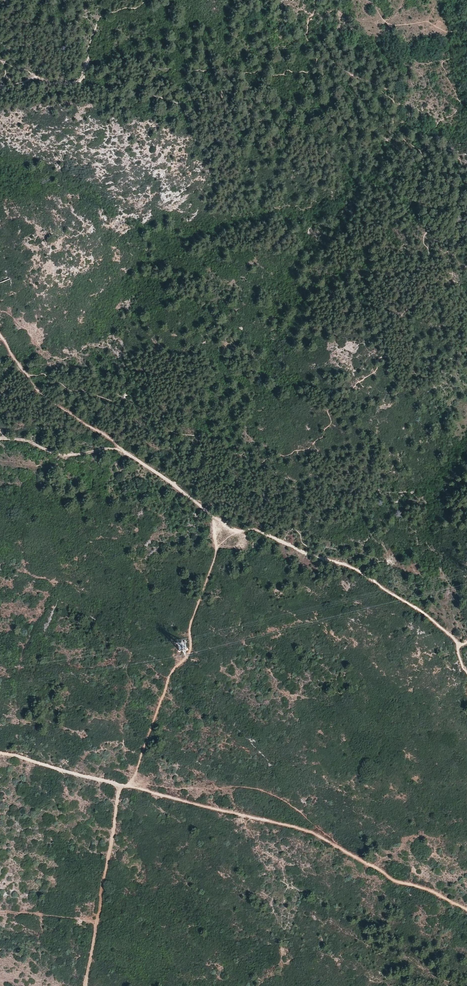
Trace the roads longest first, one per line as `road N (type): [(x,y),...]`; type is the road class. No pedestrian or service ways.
road 1 (track): [(0,334),(40,395),(211,513),(216,551),(191,625),(193,657),(174,668),(130,787),(119,791),(84,985)]
road 2 (track): [(0,753),(305,831),(396,881),(466,908)]
road 3 (track): [(466,674),(456,642),(365,576),(211,513)]

